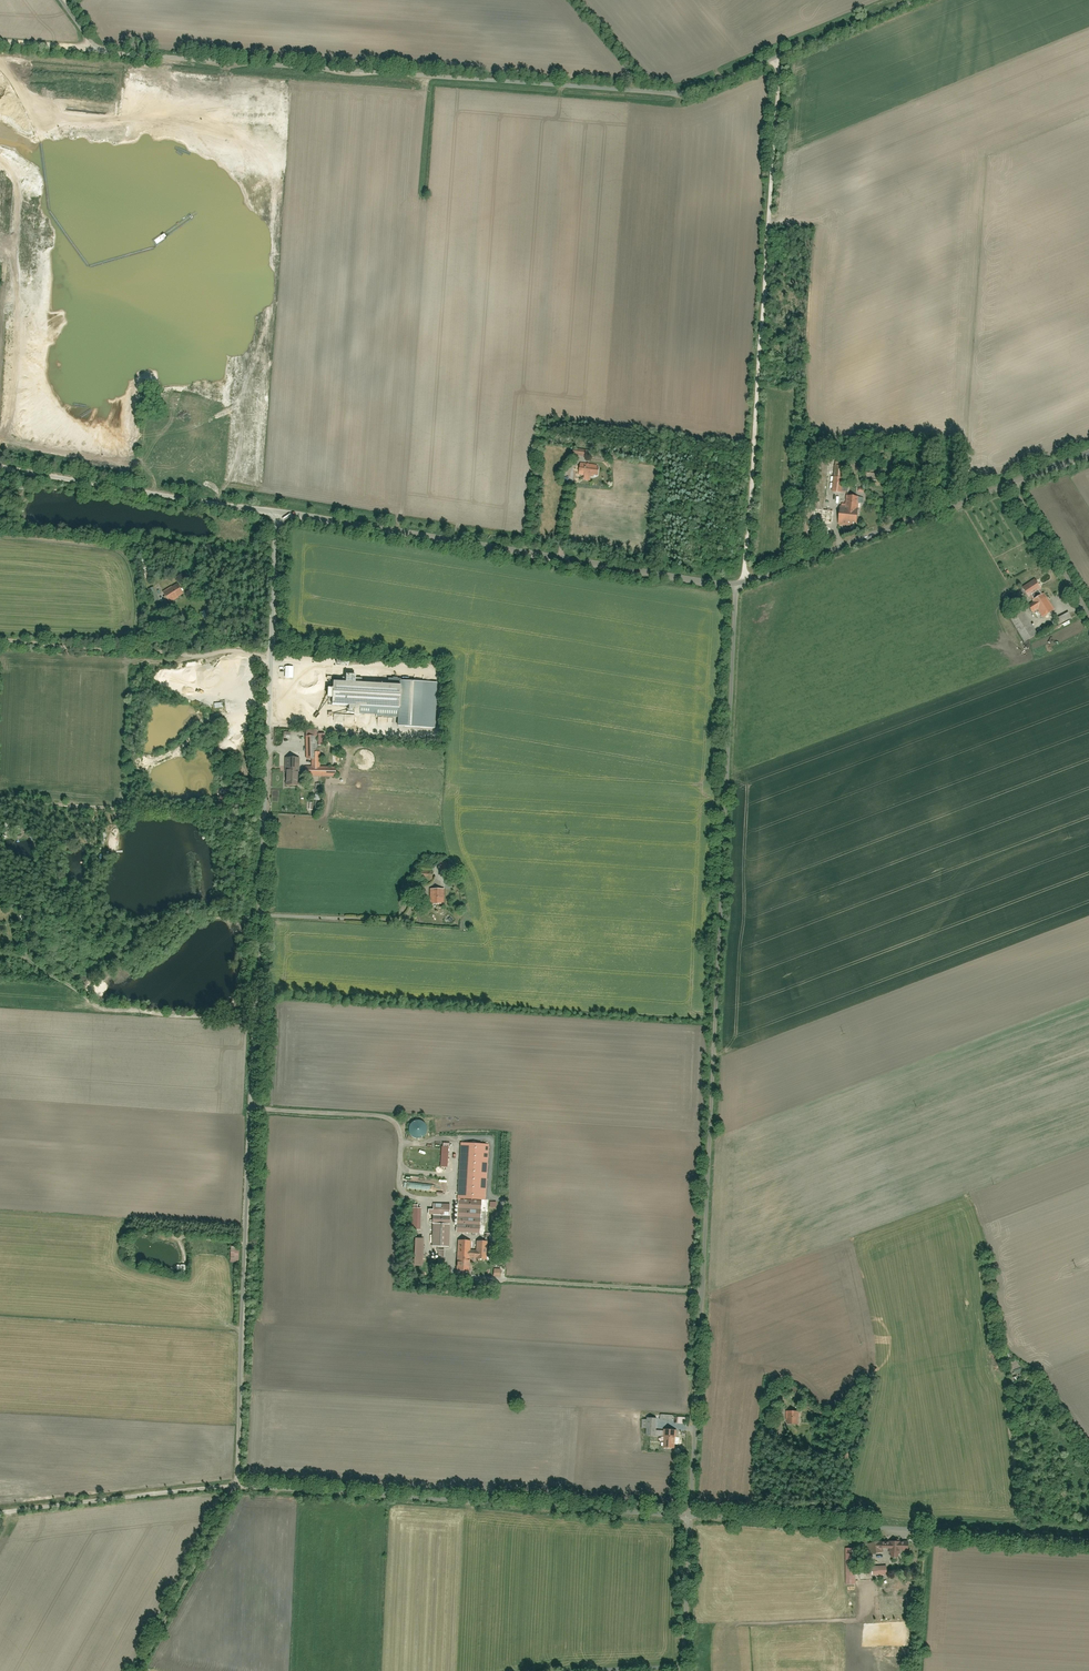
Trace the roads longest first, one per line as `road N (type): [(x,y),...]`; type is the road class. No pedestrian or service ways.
road 1 (residential): [(237,1487),(280,512)]
road 2 (residential): [(690,1517),(742,582)]
road 3 (unclassified): [(912,0),(697,95),(100,49),(60,0)]
road 4 (track): [(742,582),(782,56)]
road 5 (residential): [(742,582),(542,560),(280,512)]
road 6 (unclassified): [(690,1517),(237,1487)]
road 7 (track): [(138,1670),(237,1487),(0,1509)]
road 8 (unclassified): [(1088,1543),(690,1517)]
road 9 (residential): [(1011,482),(742,582)]
road 10 (residential): [(280,512),(0,468)]
road 11 (track): [(0,640),(199,656),(226,647),(276,651)]
road 12 (residential): [(682,1670),(690,1517)]
road 13 (unclassified): [(1088,610),(1011,482)]
road 14 (track): [(138,489),(143,417),(176,379)]

